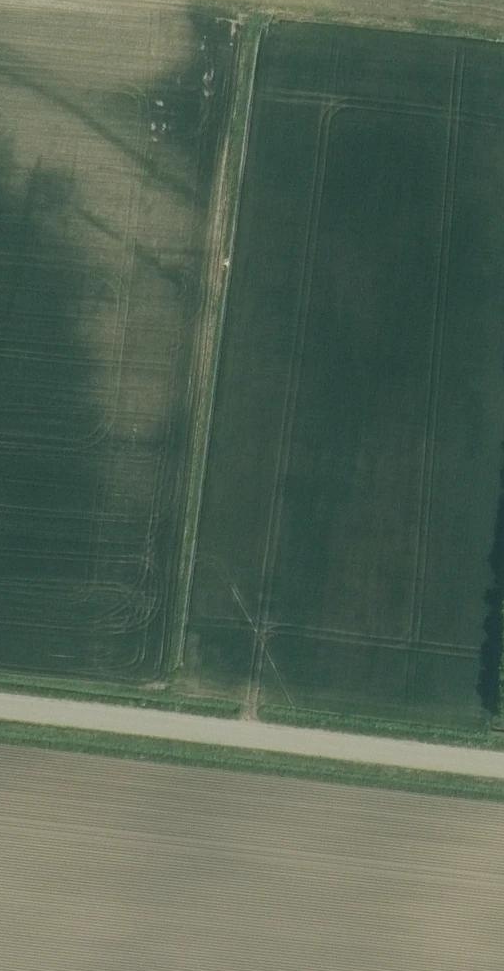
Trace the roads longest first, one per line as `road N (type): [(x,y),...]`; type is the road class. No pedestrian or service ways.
road 1 (unclassified): [(503,764),(0,705)]

